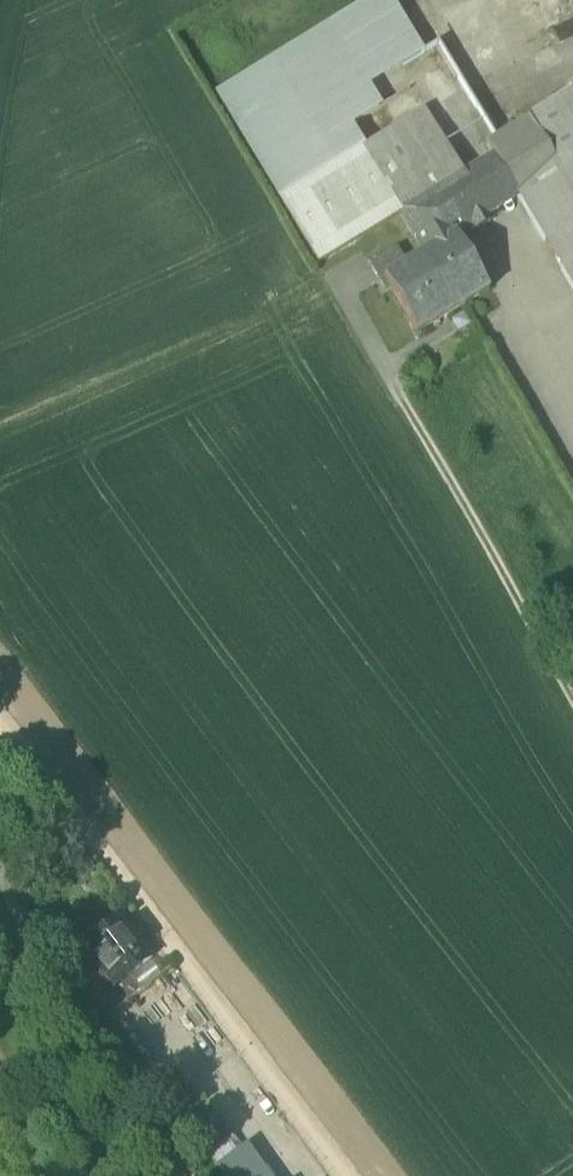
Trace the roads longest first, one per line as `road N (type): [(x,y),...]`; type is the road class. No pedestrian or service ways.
road 1 (residential): [(0,723),(343,1175)]
road 2 (residential): [(572,692),(347,307)]

